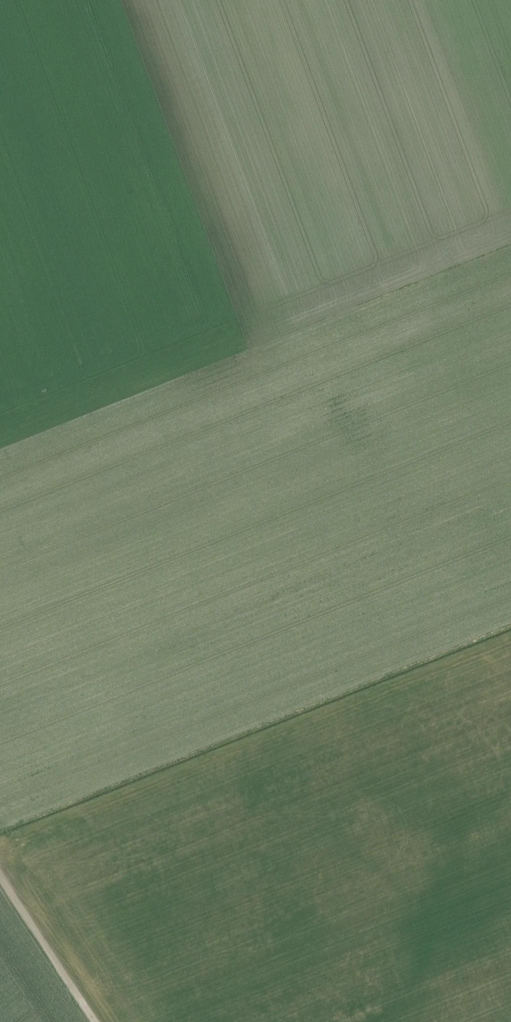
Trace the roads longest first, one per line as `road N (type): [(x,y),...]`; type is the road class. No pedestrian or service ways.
road 1 (track): [(0,876),(95,1021)]

